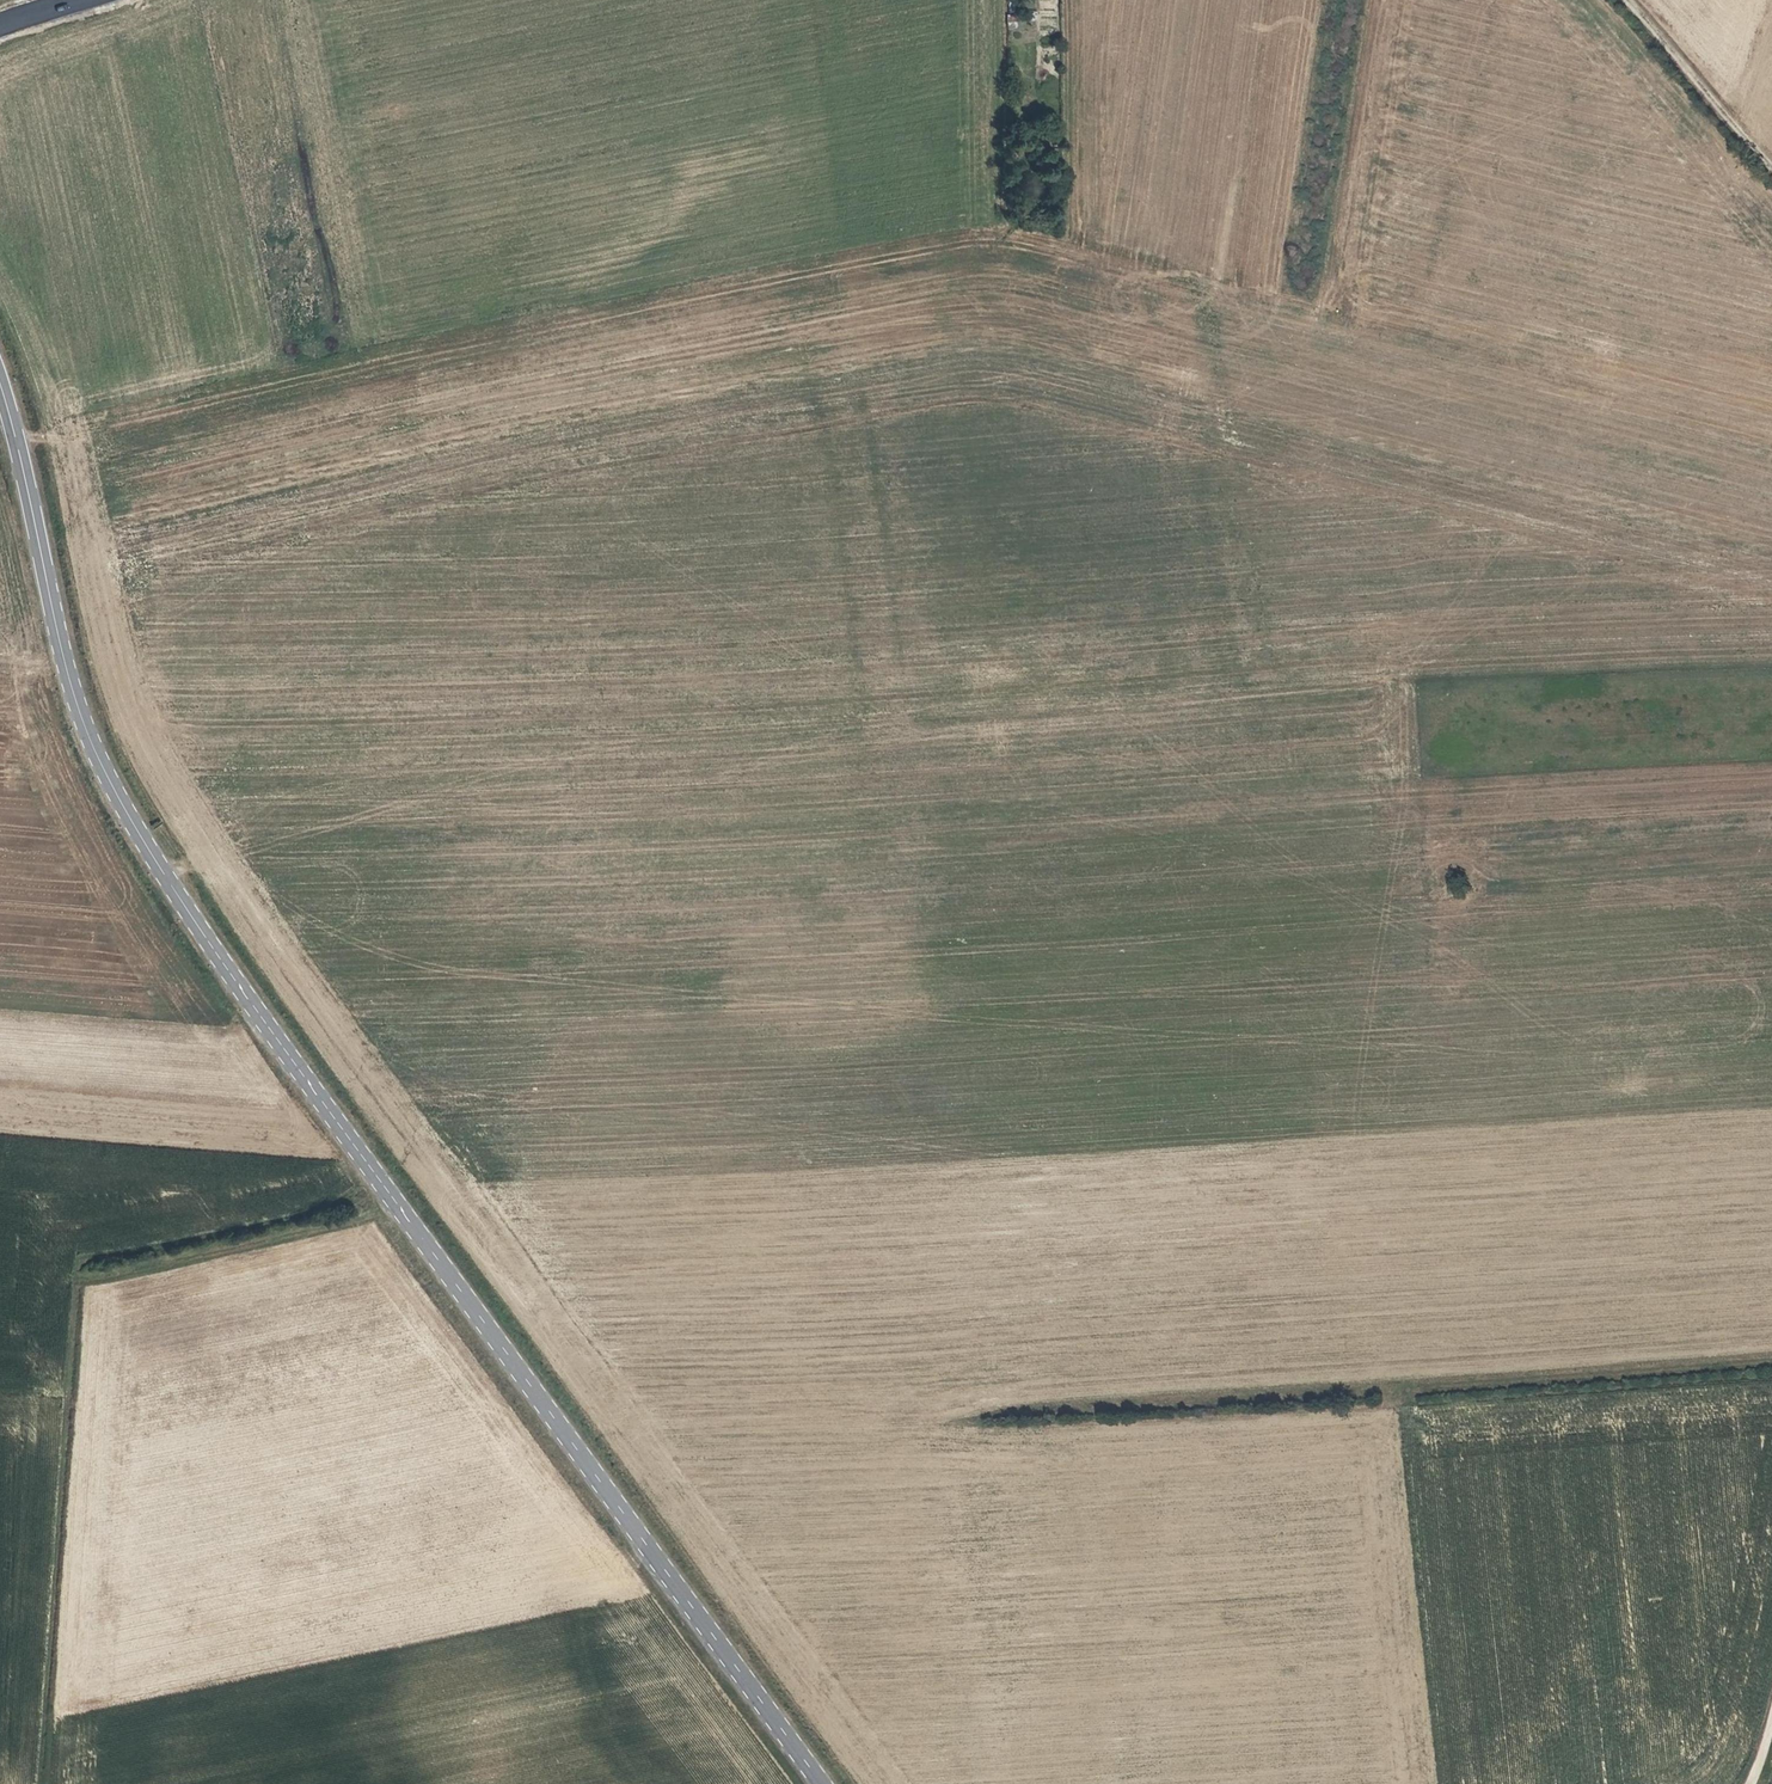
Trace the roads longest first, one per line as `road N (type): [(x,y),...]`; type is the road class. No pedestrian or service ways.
road 1 (tertiary): [(822,1783),(162,866),(87,715),(0,394)]
road 2 (track): [(1771,172),(1625,0)]

